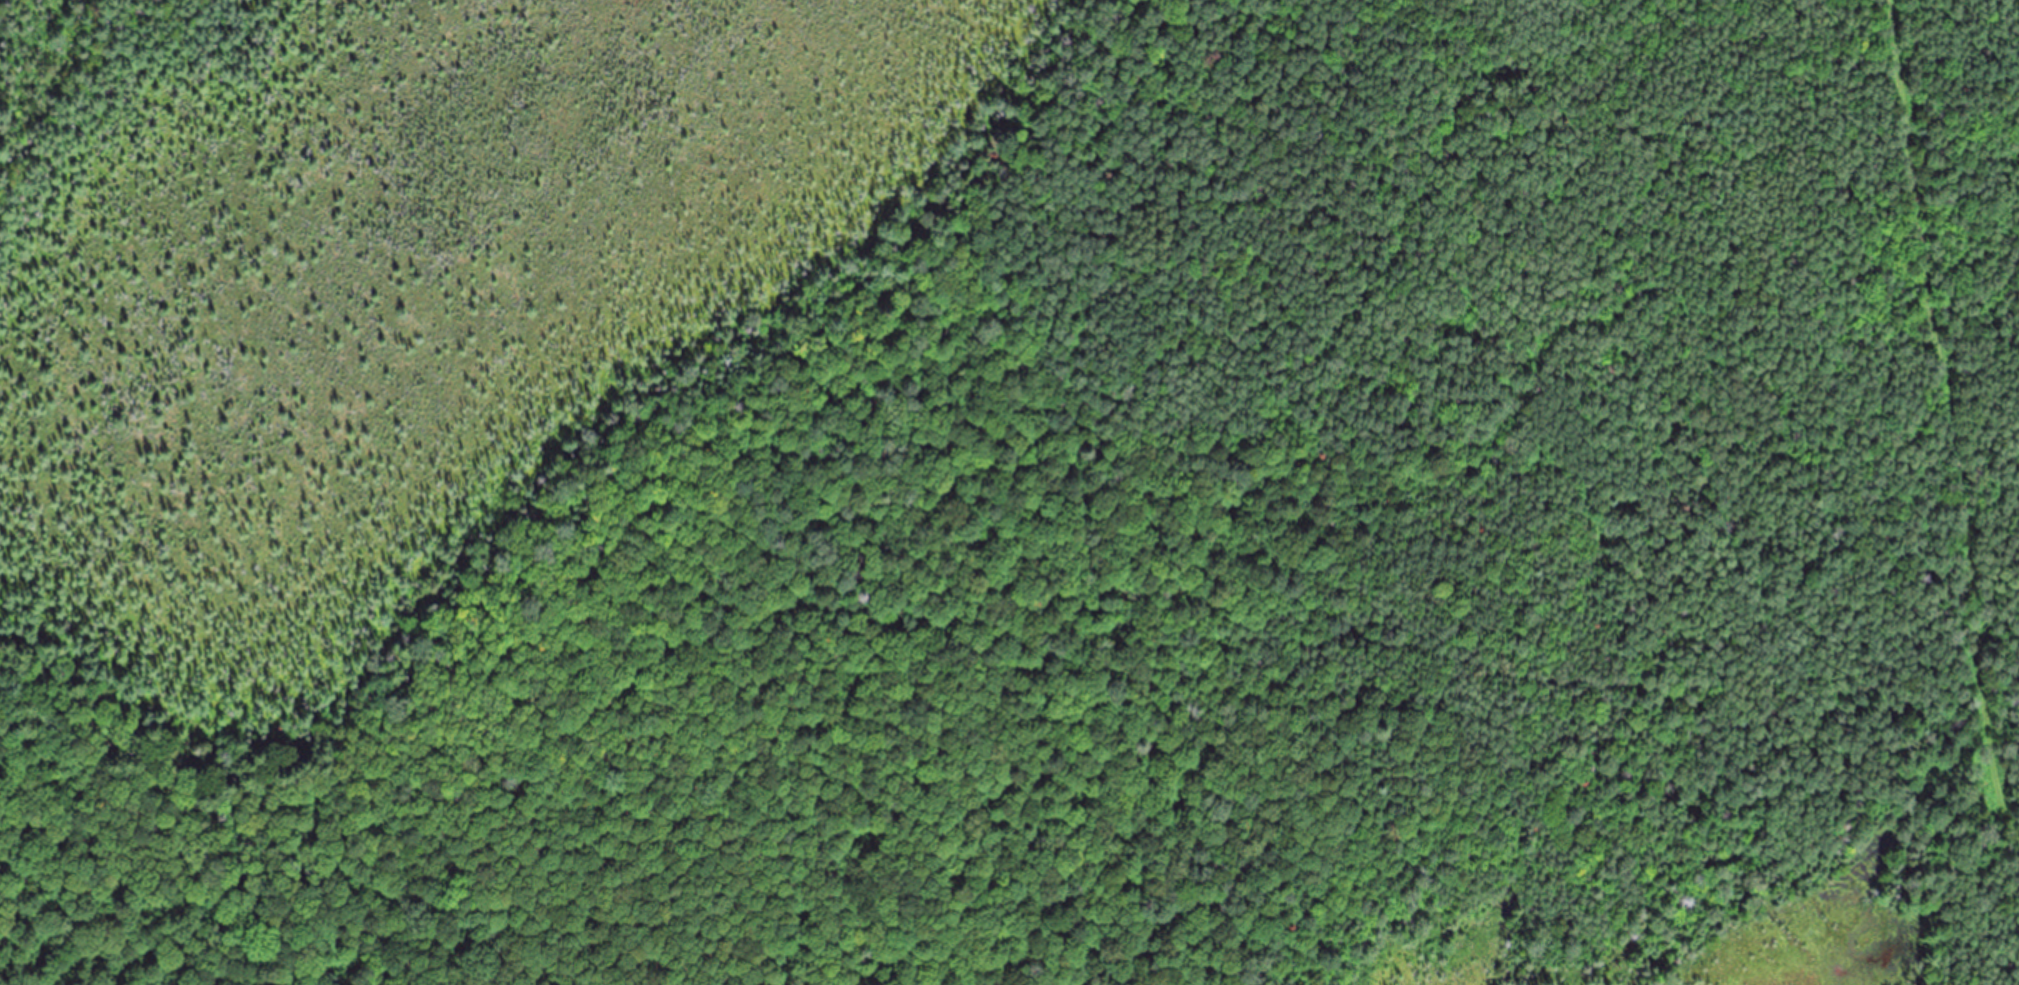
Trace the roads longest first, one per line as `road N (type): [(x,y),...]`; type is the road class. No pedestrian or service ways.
road 1 (track): [(1885,0),(1993,781),(2018,853)]

